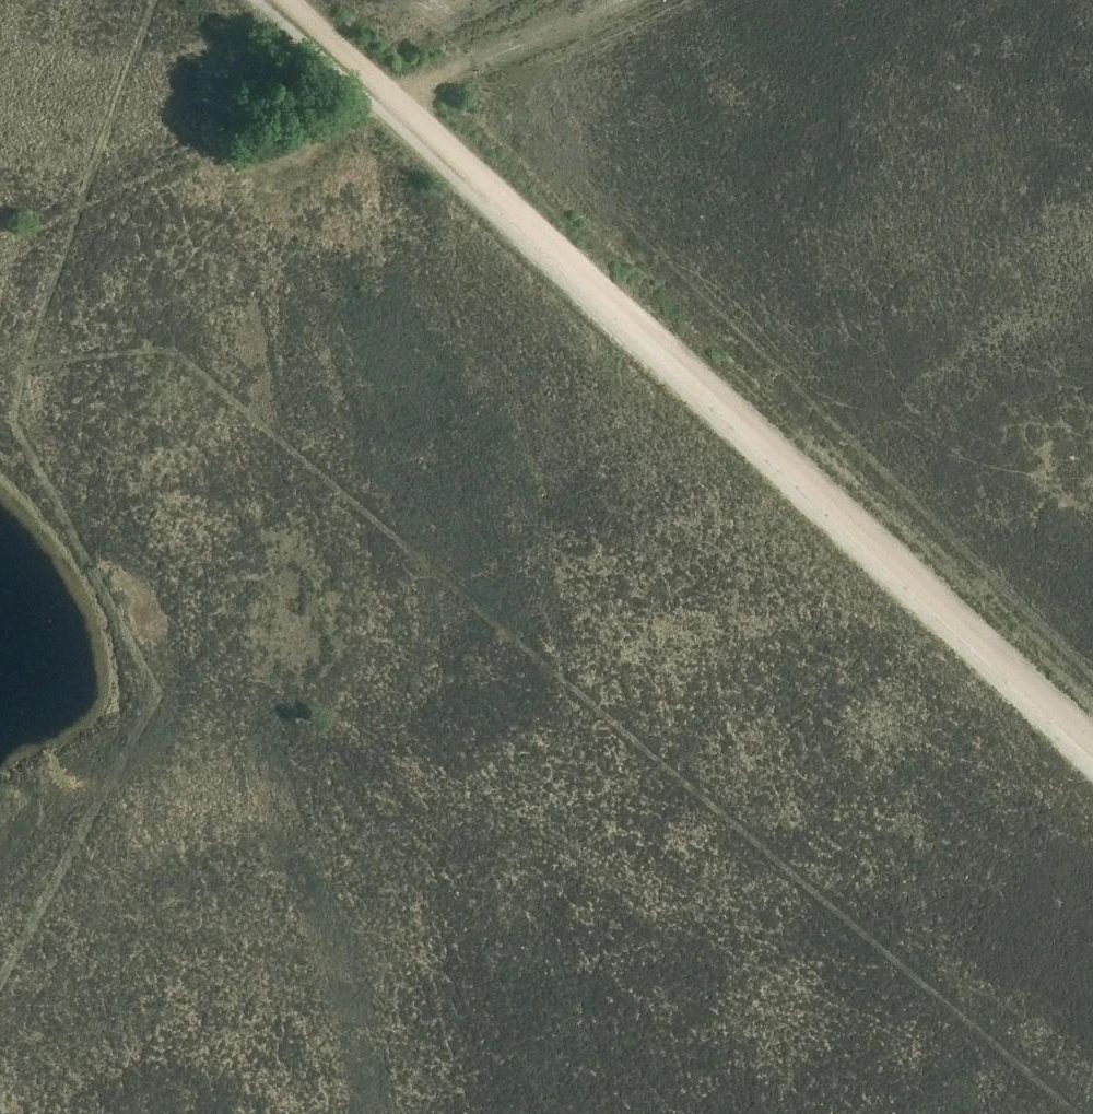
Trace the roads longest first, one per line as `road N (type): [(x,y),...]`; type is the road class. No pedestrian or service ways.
road 1 (track): [(1092,728),(287,0)]
road 2 (track): [(376,107),(606,0)]

